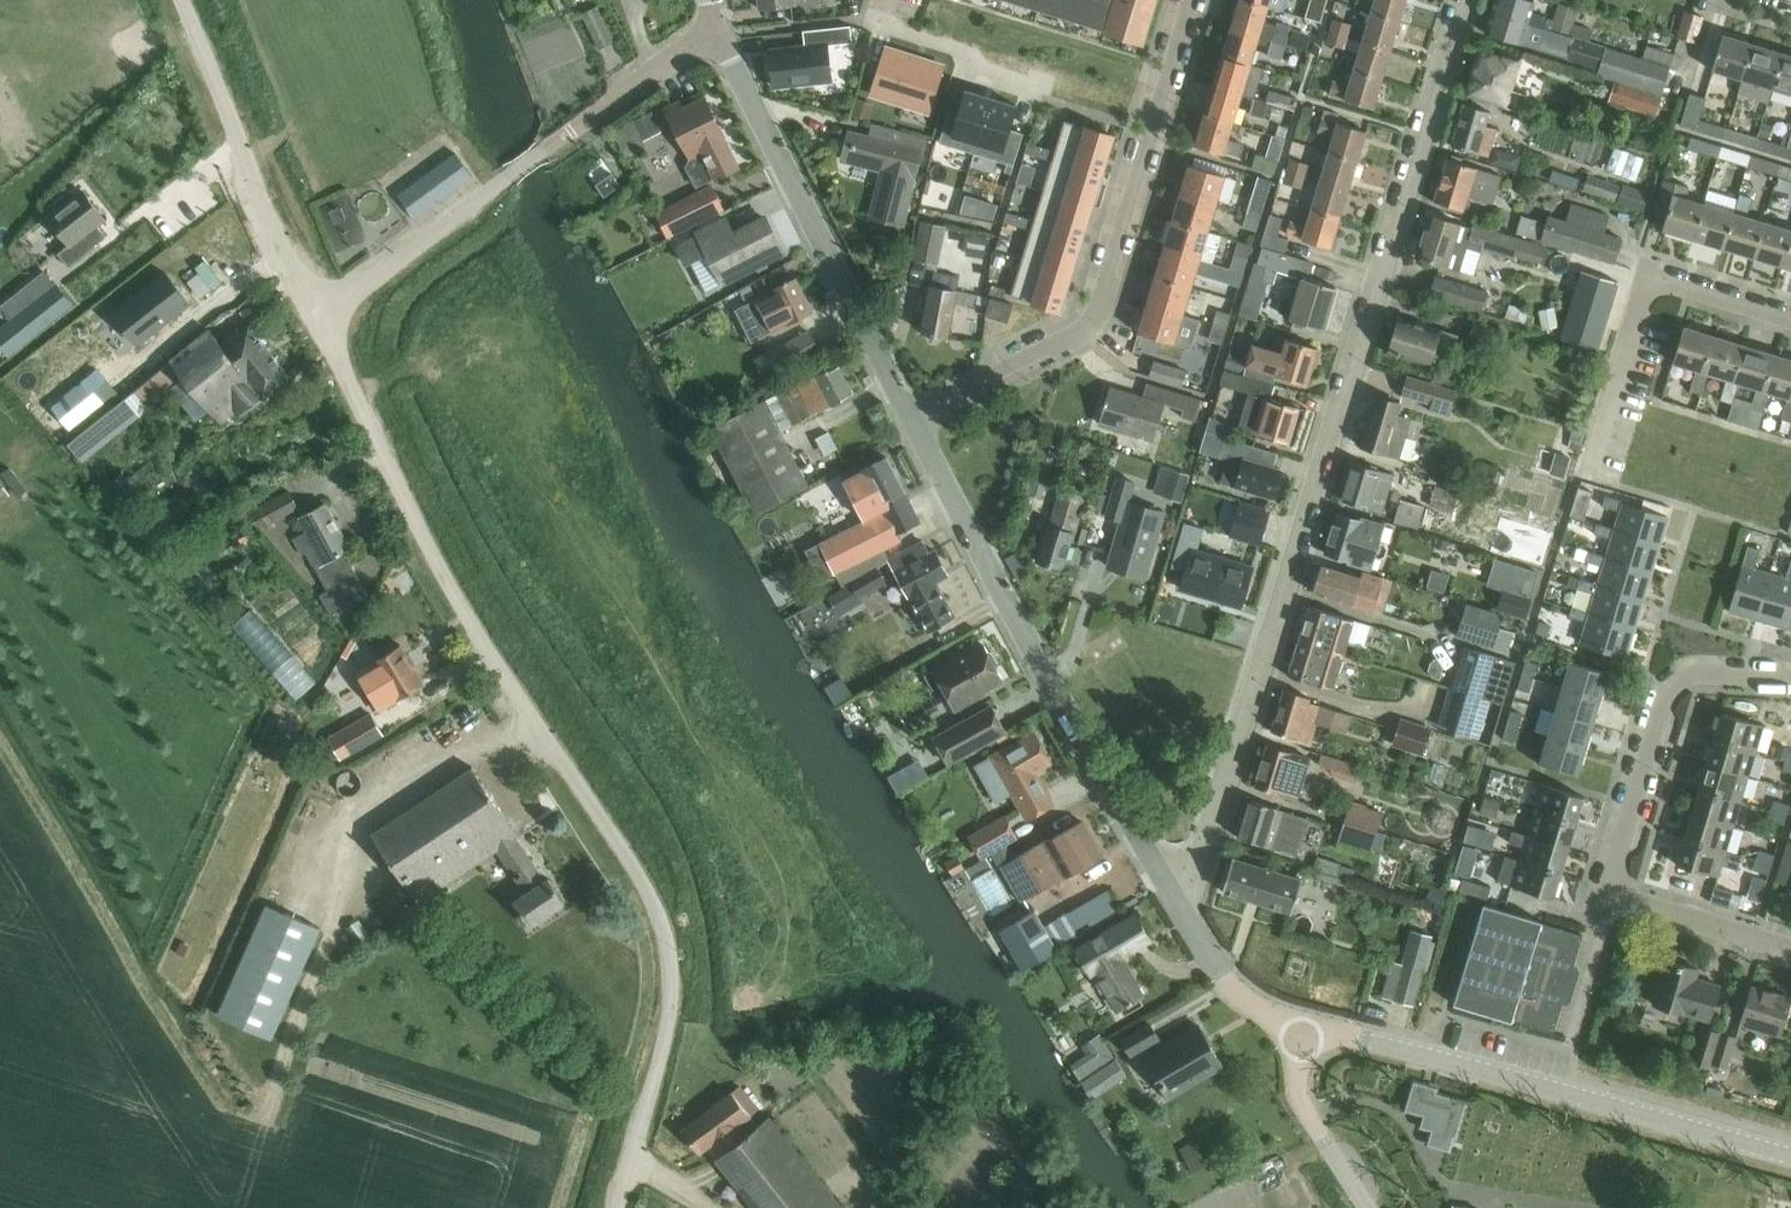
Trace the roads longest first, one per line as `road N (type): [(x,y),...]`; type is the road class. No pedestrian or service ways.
road 1 (unclassified): [(616,1207),(669,1019),(660,921),(459,605),(311,321)]
road 2 (residential): [(1168,888),(1198,869),(1465,0)]
road 3 (residential): [(912,422),(1082,334),(1095,315),(1190,0)]
road 4 (residential): [(1790,951),(1602,896),(1659,706),(1695,677),(1790,682)]
road 5 (tertiary): [(1168,888),(912,422)]
road 6 (unclassified): [(1790,1158),(1306,1027)]
road 7 (tertiary): [(912,422),(713,28)]
road 8 (unclassified): [(311,321),(176,0)]
road 9 (residential): [(1591,466),(1650,279),(1790,321)]
road 10 (unclassified): [(311,321),(543,152)]
road 11 (residential): [(543,152),(713,28)]
road 12 (tertiary): [(1306,1027),(1240,1001),(1168,888)]
road 13 (tertiary): [(1368,1207),(1304,1106),(1298,1064),(1306,1027)]

